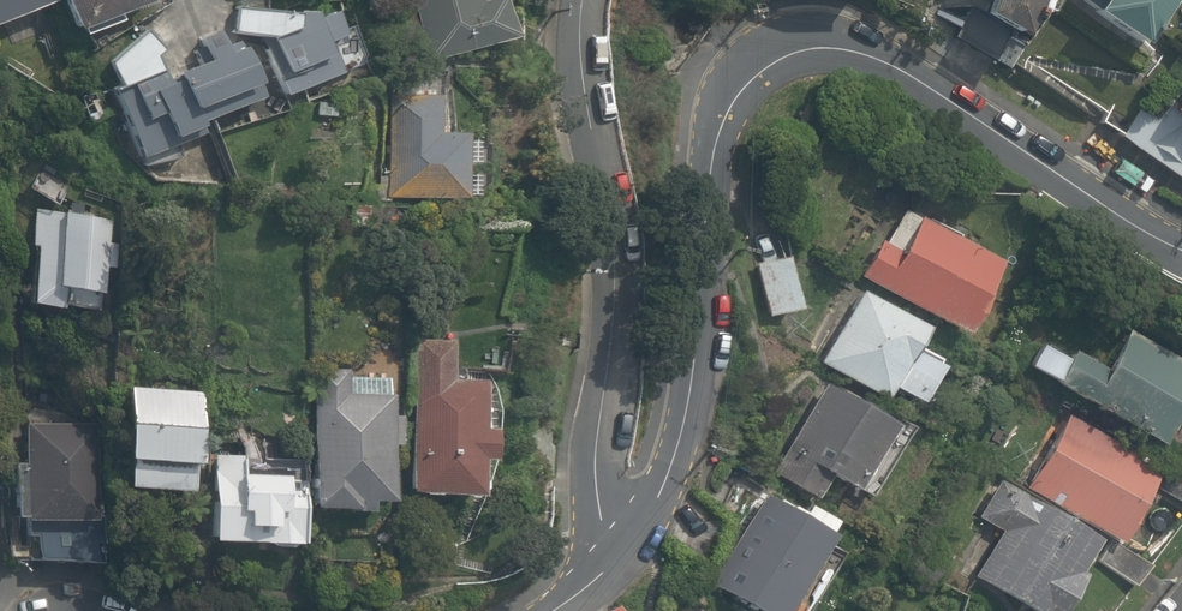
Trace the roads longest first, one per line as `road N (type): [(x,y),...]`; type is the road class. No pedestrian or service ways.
road 1 (residential): [(631,526),(673,466),(687,428),(719,118),(732,83),(759,60),(817,40),(859,55),(1181,249)]
road 2 (residential): [(631,526),(604,486),(619,316),(590,131)]
road 3 (residential): [(582,0),(578,36),(590,131)]
road 4 (residential): [(541,610),(587,578),(631,526)]

